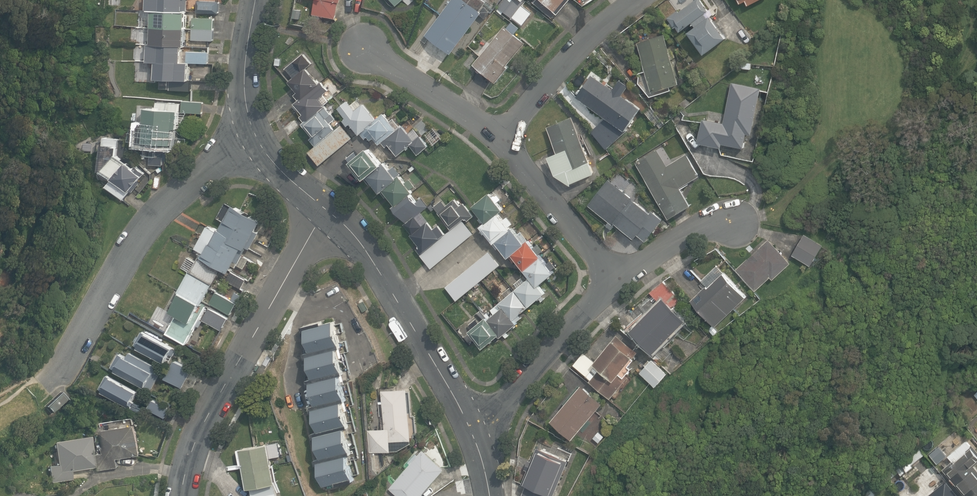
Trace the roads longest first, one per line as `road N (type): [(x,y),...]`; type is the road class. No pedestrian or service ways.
road 1 (residential): [(50,380),(165,203),(259,141)]
road 2 (residential): [(182,495),(199,434),(326,208)]
road 3 (residential): [(470,427),(359,239),(326,208)]
road 4 (residential): [(470,427),(500,409),(617,278)]
road 5 (residential): [(499,135),(572,55),(638,0)]
road 6 (residential): [(617,278),(499,135)]
road 7 (residential): [(499,135),(369,49)]
road 8 (residential): [(259,141),(245,91),(256,0)]
road 9 (residential): [(617,278),(699,228),(734,222)]

